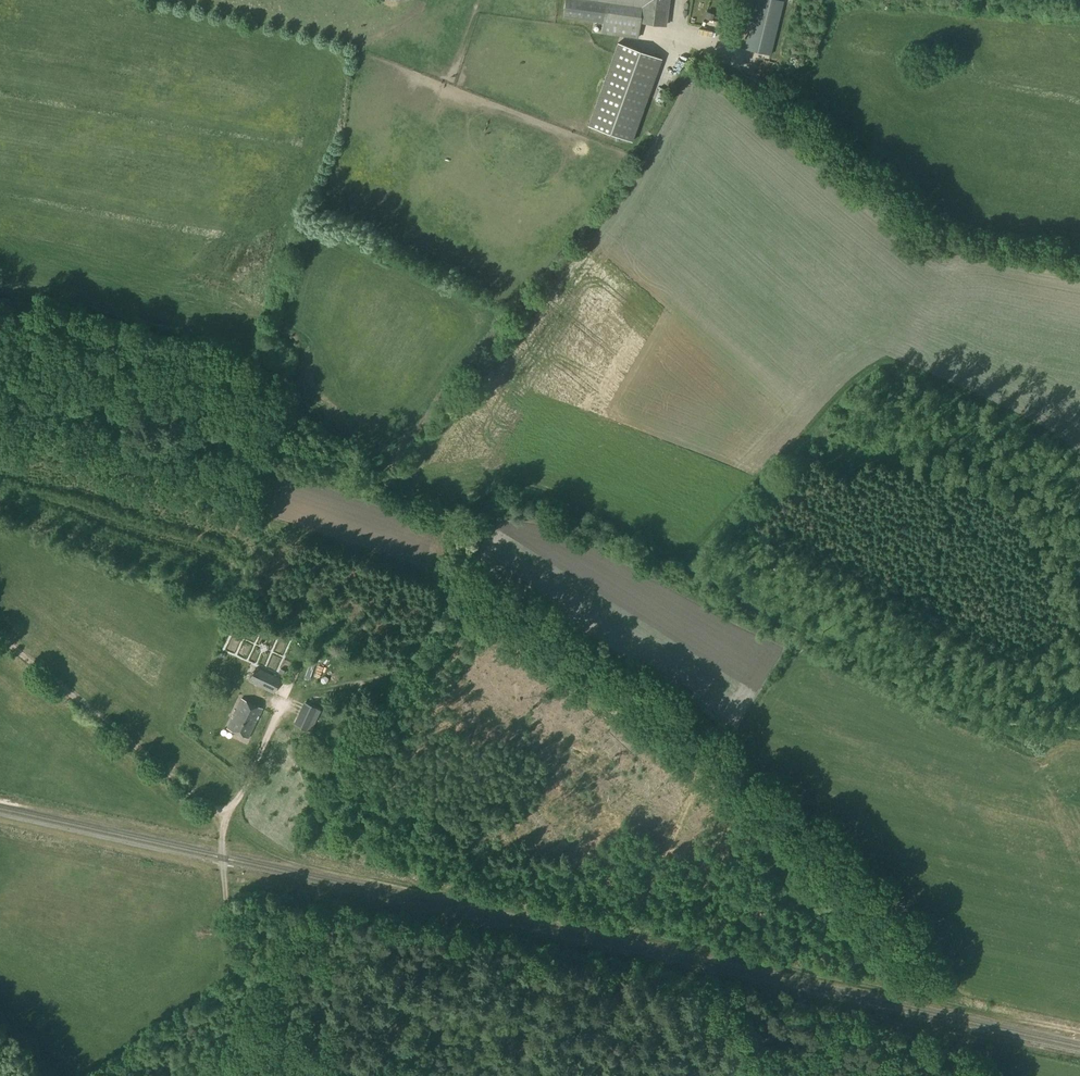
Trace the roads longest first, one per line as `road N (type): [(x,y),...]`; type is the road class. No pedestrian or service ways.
road 1 (track): [(285,1075),(231,938),(223,825),(208,803),(0,637)]
road 2 (track): [(550,1075),(720,1022),(771,1075)]

